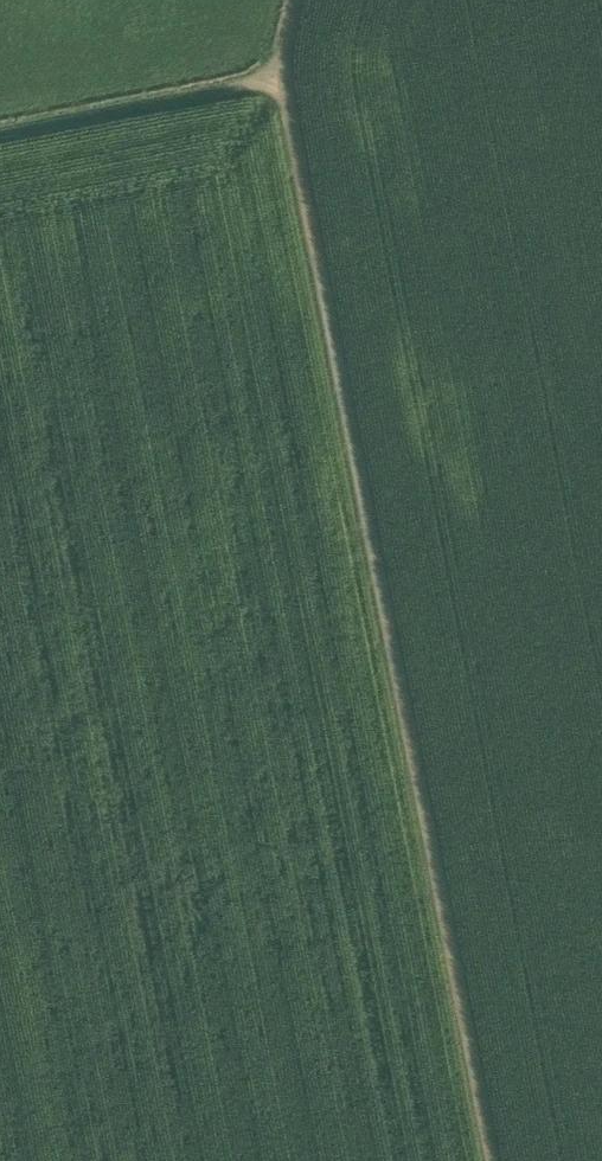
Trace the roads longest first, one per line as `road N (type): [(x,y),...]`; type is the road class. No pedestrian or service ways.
road 1 (track): [(297,0),(284,76),(492,1160)]
road 2 (track): [(284,76),(0,131)]

